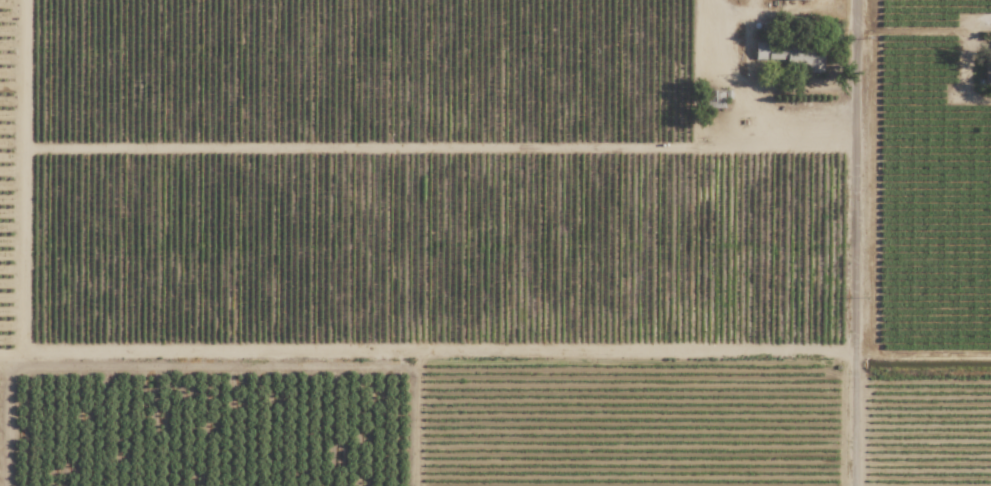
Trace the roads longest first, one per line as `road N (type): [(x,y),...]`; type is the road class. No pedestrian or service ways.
road 1 (residential): [(860,0),(857,485)]

